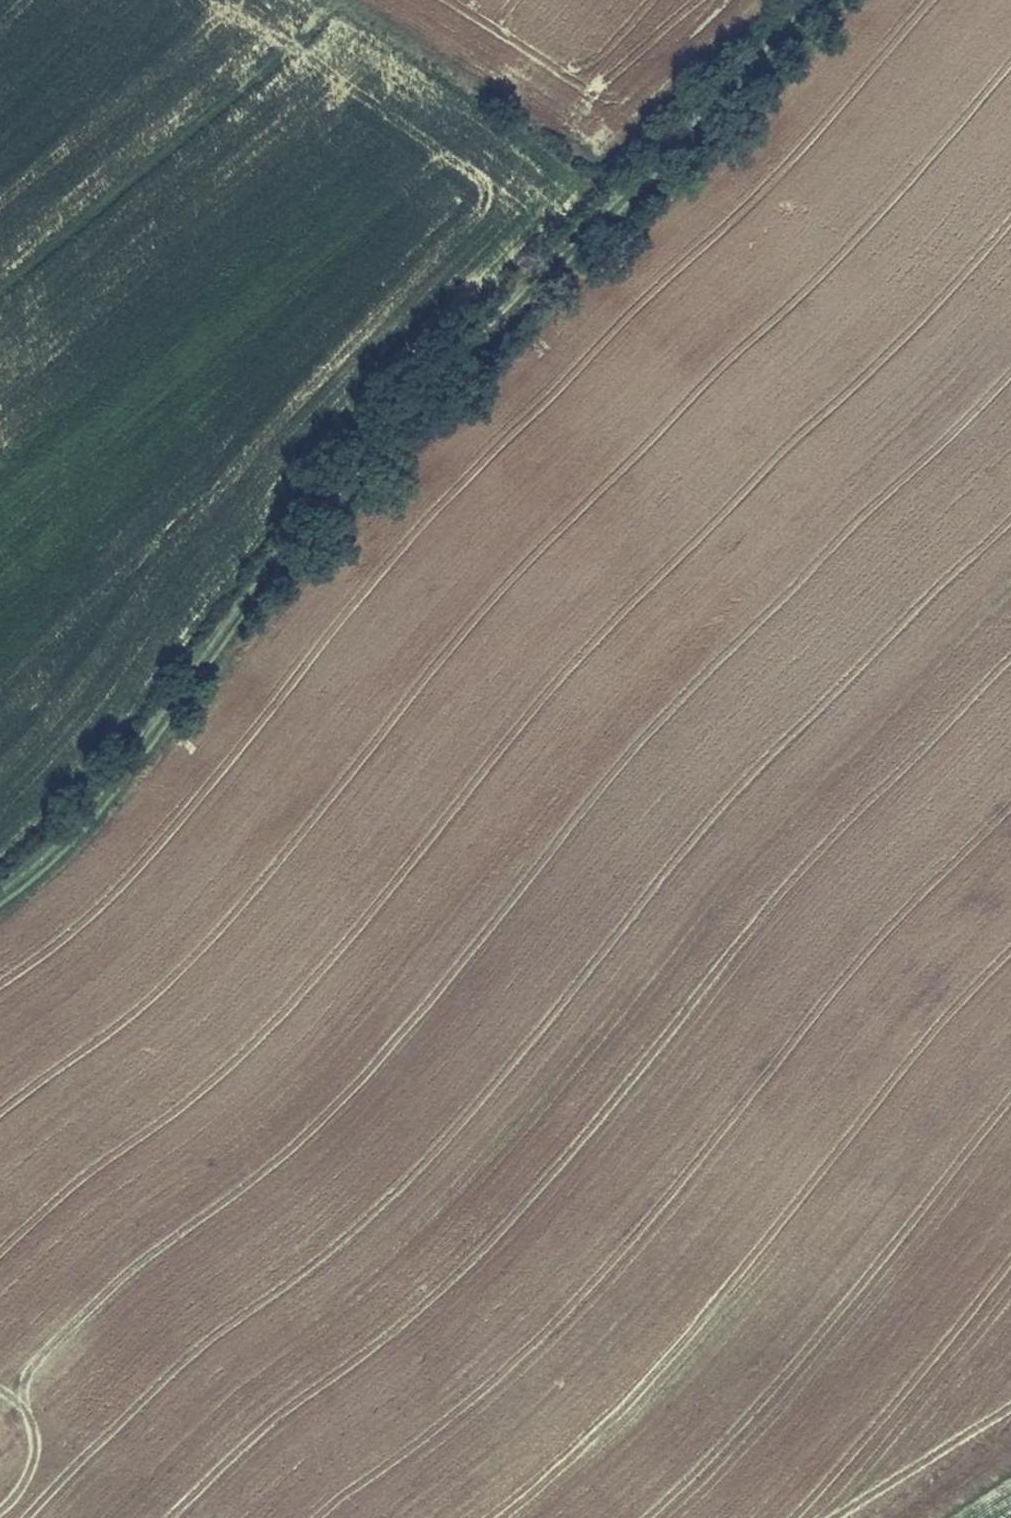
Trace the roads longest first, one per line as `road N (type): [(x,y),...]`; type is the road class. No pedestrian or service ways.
road 1 (track): [(0,899),(74,836),(148,753),(342,492),(815,0)]

